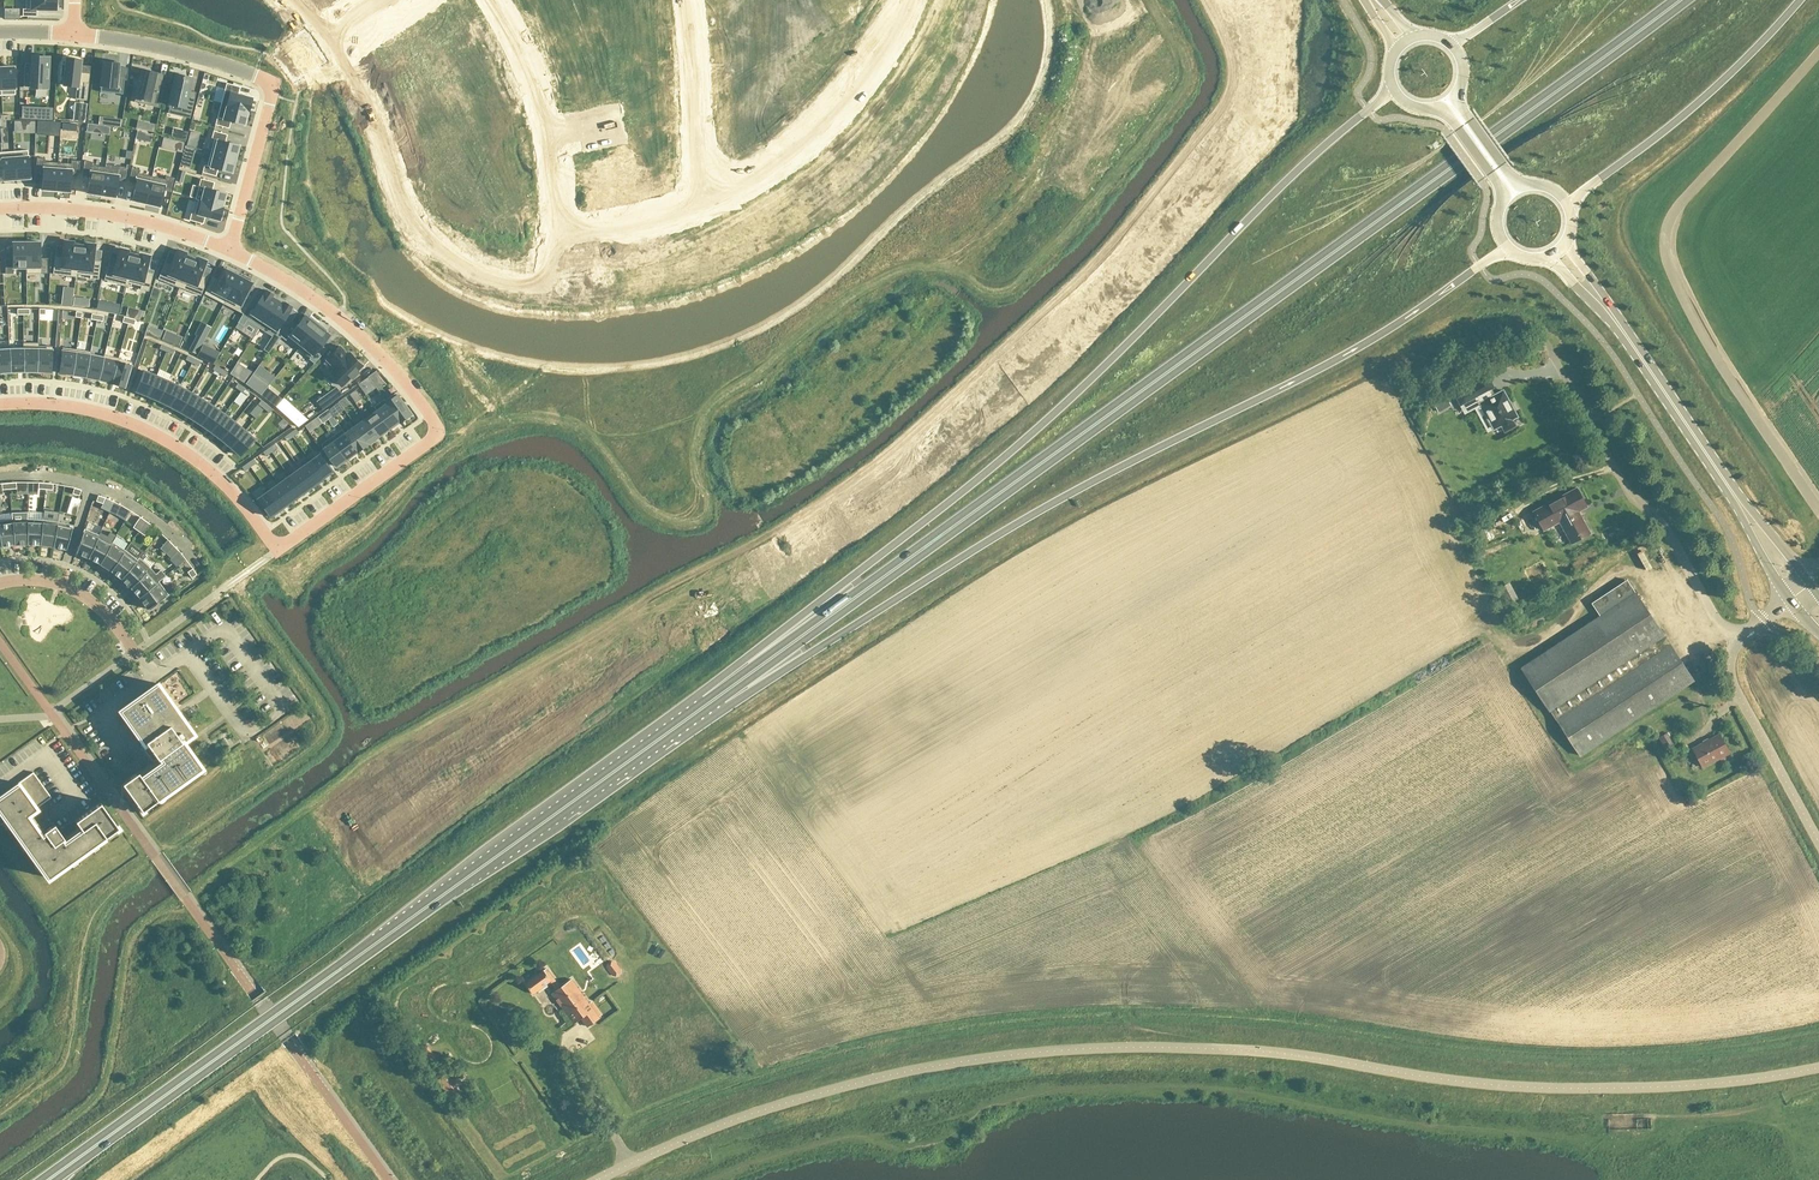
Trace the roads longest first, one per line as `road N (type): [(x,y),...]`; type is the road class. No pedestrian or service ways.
road 1 (unclassified): [(597,1179),(812,1096),(1024,1054),(1238,1050),(1557,1089),(1702,1085),(1818,1069)]
road 2 (trunk): [(714,700),(1679,0)]
road 3 (trunk): [(714,700),(818,650),(1048,507),(1324,367),(1508,249)]
road 4 (trunk): [(1393,90),(1317,152),(1037,430),(813,608),(714,700)]
road 5 (trunk): [(50,1179),(714,700)]
road 6 (residential): [(0,405),(100,412),(174,443),(226,485),(279,550),(426,444),(435,427),(366,341),(230,250)]
road 7 (residential): [(330,33),(363,84),(408,201),(447,248),(505,277),(550,280),(557,229)]
road 8 (unclassified): [(1544,341),(1627,492),(1672,541),(1713,619),(1743,638)]
road 9 (trunk): [(1567,205),(1684,115),(1800,0)]
road 10 (residential): [(694,204),(734,187),(819,128),(866,75),(909,0)]
road 11 (residential): [(230,250),(108,215),(0,209)]
road 12 (unclassified): [(1818,845),(1732,682),(1731,656),(1743,638)]
road 13 (secondary): [(1734,497),(1613,320)]
road 14 (residential): [(272,80),(179,52),(73,35)]
road 15 (residential): [(689,19),(694,204)]
road 16 (residential): [(0,585),(37,581),(73,591),(100,610),(142,665)]
road 17 (residential): [(230,250),(272,80)]
road 18 (residential): [(557,229),(636,222),(694,204)]

